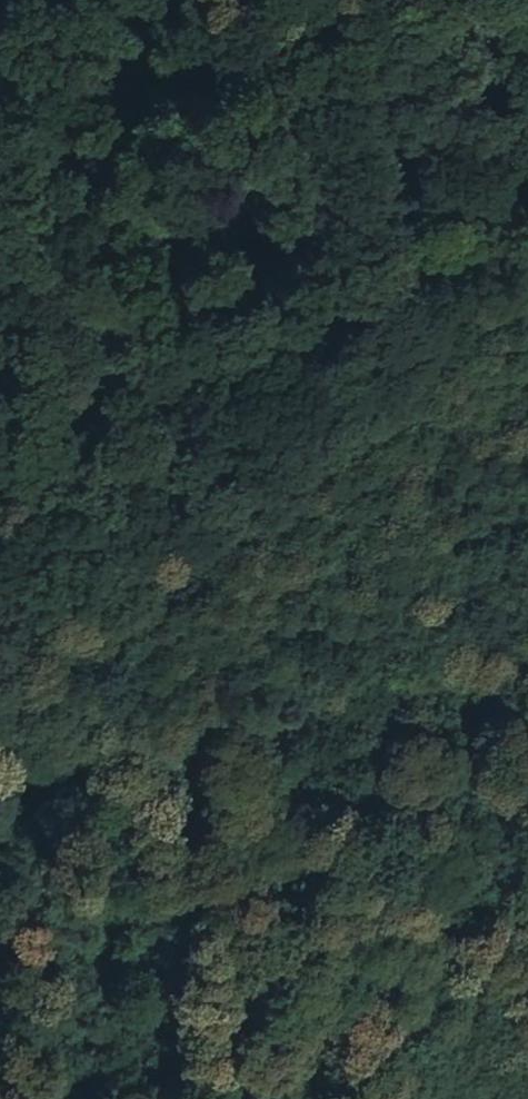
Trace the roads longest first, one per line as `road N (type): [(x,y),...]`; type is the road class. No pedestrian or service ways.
road 1 (track): [(527,662),(0,773)]

